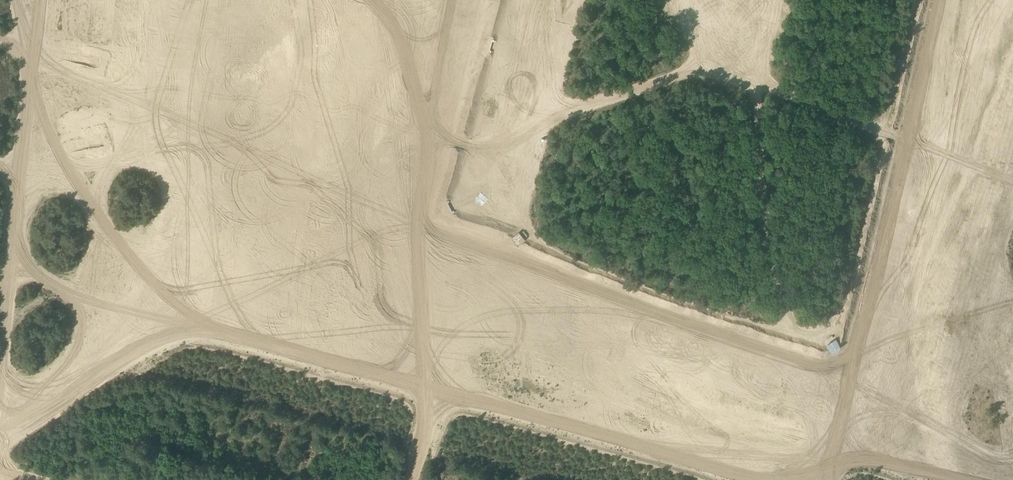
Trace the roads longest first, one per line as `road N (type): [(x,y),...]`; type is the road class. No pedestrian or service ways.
road 1 (track): [(0,373),(39,0)]

